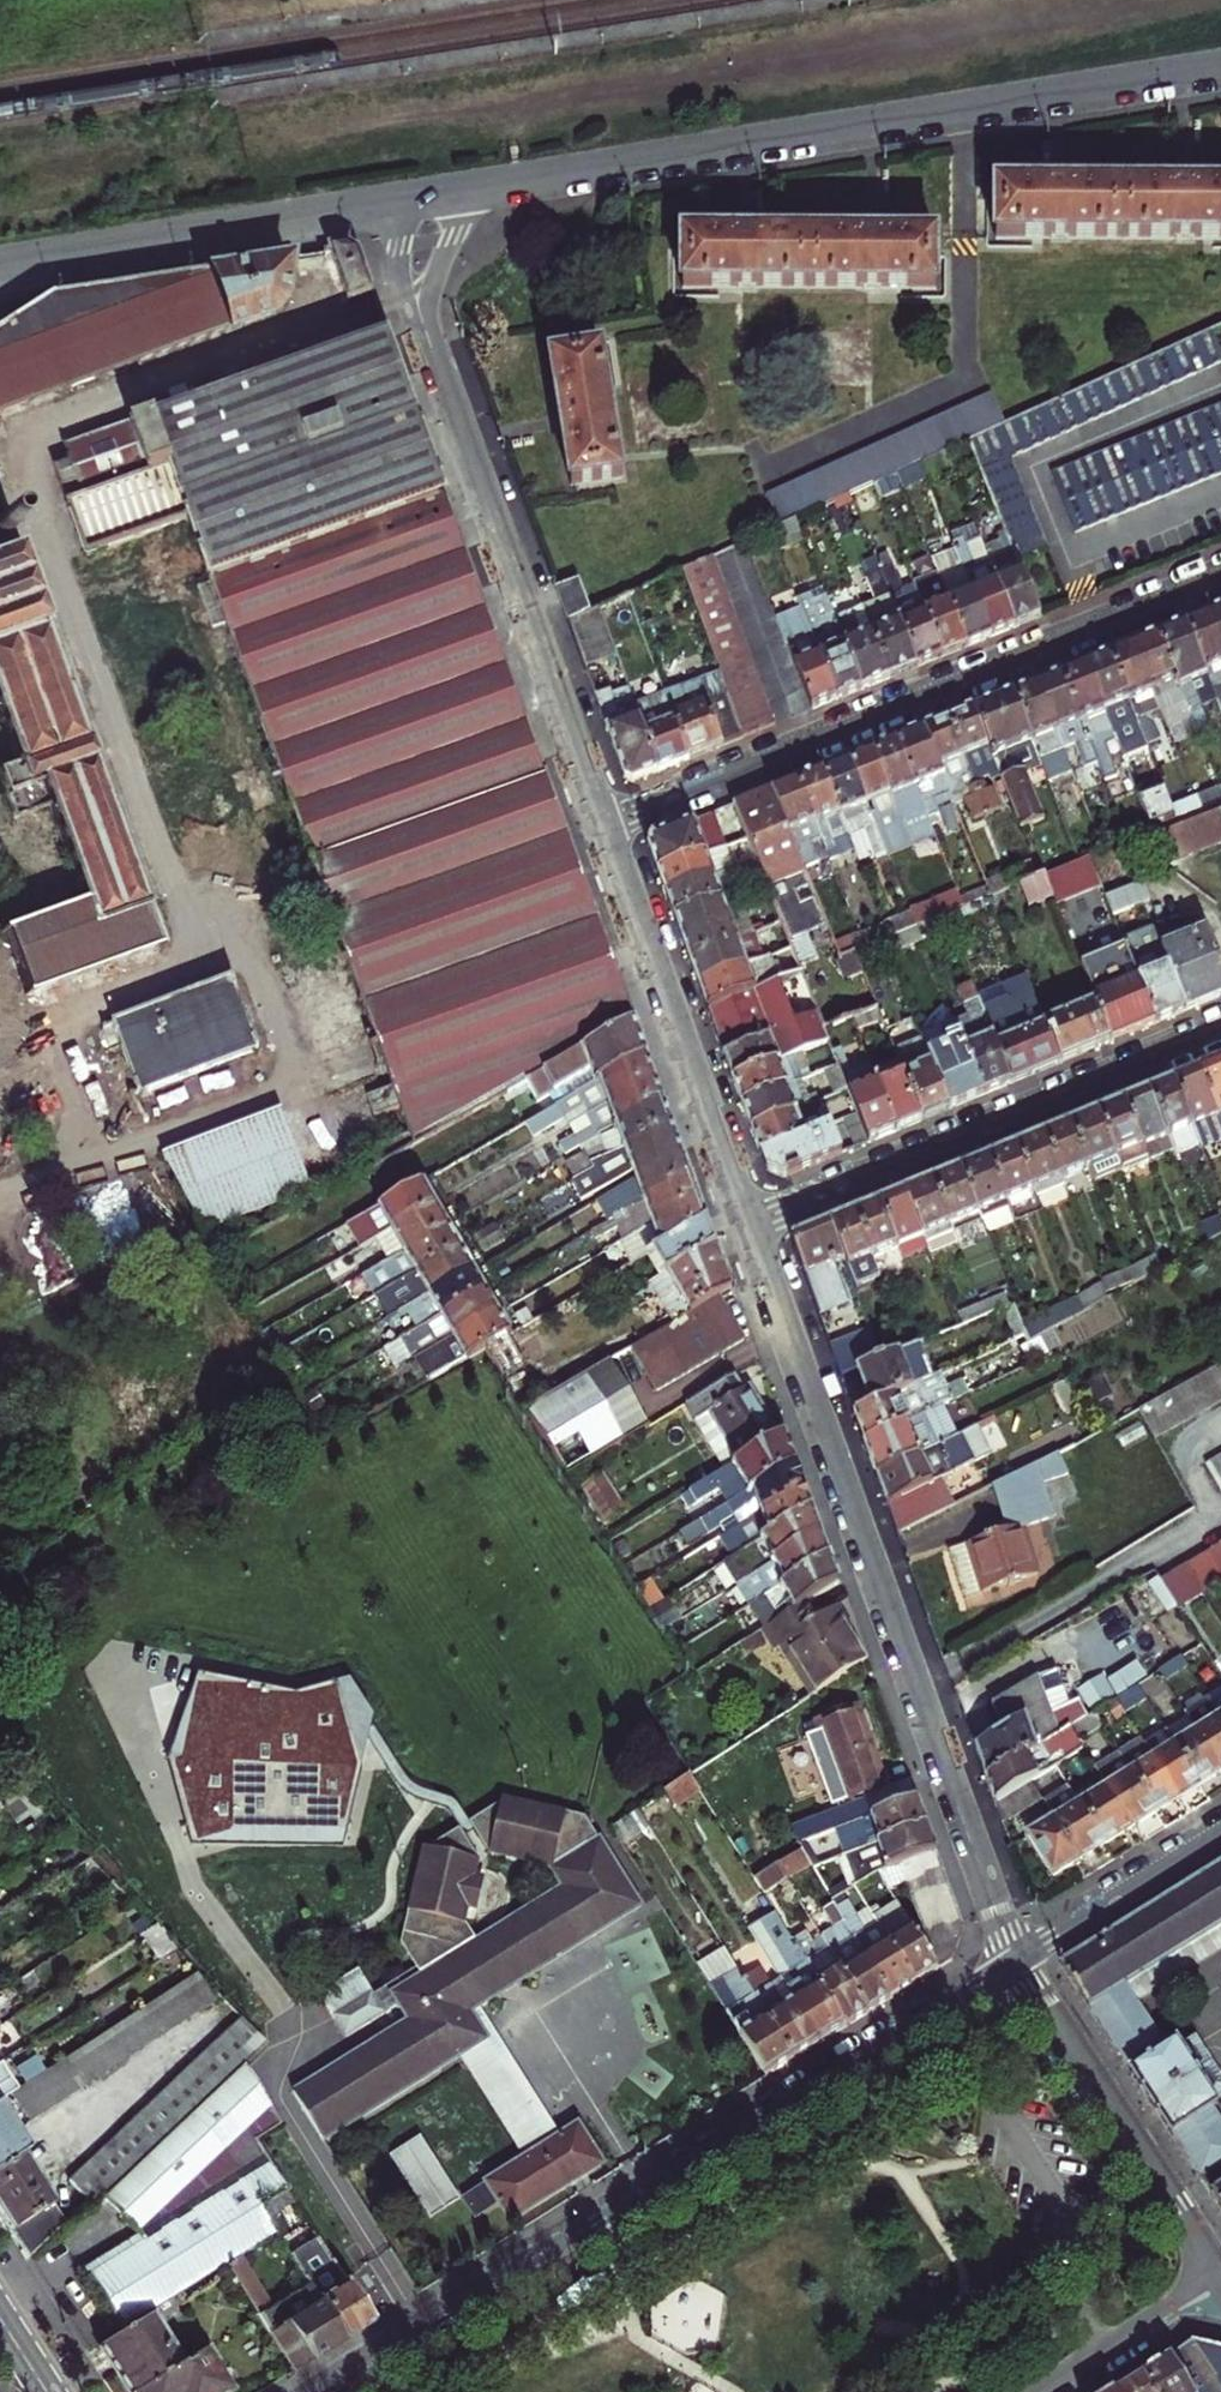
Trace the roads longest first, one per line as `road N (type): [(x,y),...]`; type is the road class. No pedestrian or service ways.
road 1 (residential): [(316,2391),(1014,1963)]
road 2 (residential): [(1220,67),(435,194)]
road 3 (residential): [(753,1221),(1014,1963)]
road 4 (residential): [(435,194),(422,311),(609,823)]
road 5 (residential): [(1220,578),(609,823)]
road 6 (residential): [(753,1221),(1220,1029)]
road 7 (residential): [(0,267),(435,194)]
road 8 (residential): [(609,823),(753,1221)]
road 9 (residential): [(1014,1963),(1220,2277)]
road 10 (residential): [(1014,1963),(1220,1835)]
road 11 (residential): [(1220,2294),(1140,2331),(1041,2391)]

